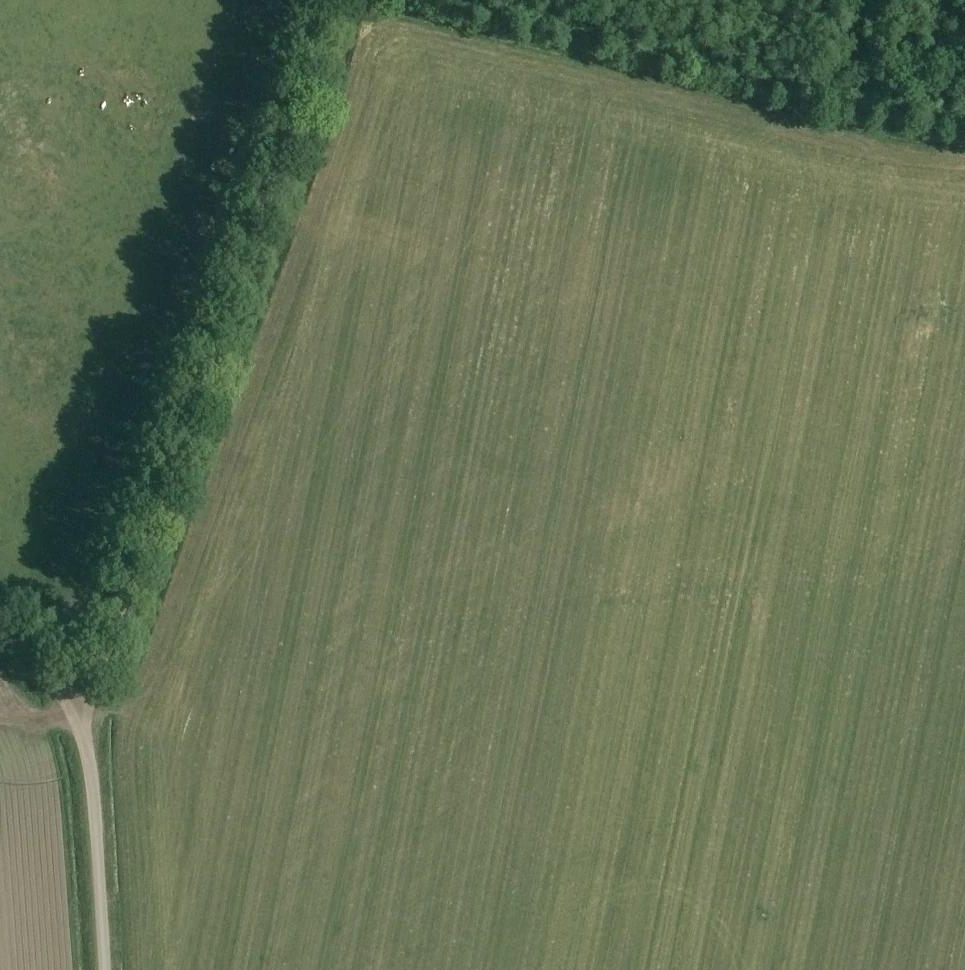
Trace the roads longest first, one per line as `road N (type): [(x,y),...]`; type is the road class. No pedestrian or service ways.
road 1 (unclassified): [(79,723),(288,137),(321,0)]
road 2 (unclassified): [(102,969),(79,723)]
road 3 (unclassified): [(79,723),(51,676),(0,630)]

